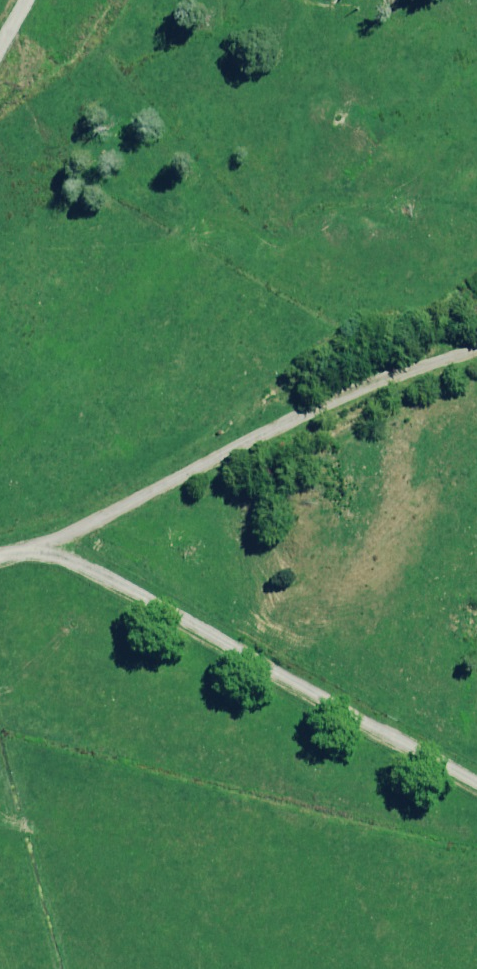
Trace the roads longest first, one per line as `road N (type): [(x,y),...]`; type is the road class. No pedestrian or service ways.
road 1 (track): [(0,557),(38,551),(75,563),(476,782)]
road 2 (track): [(38,551),(244,444),(399,374),(476,349)]

